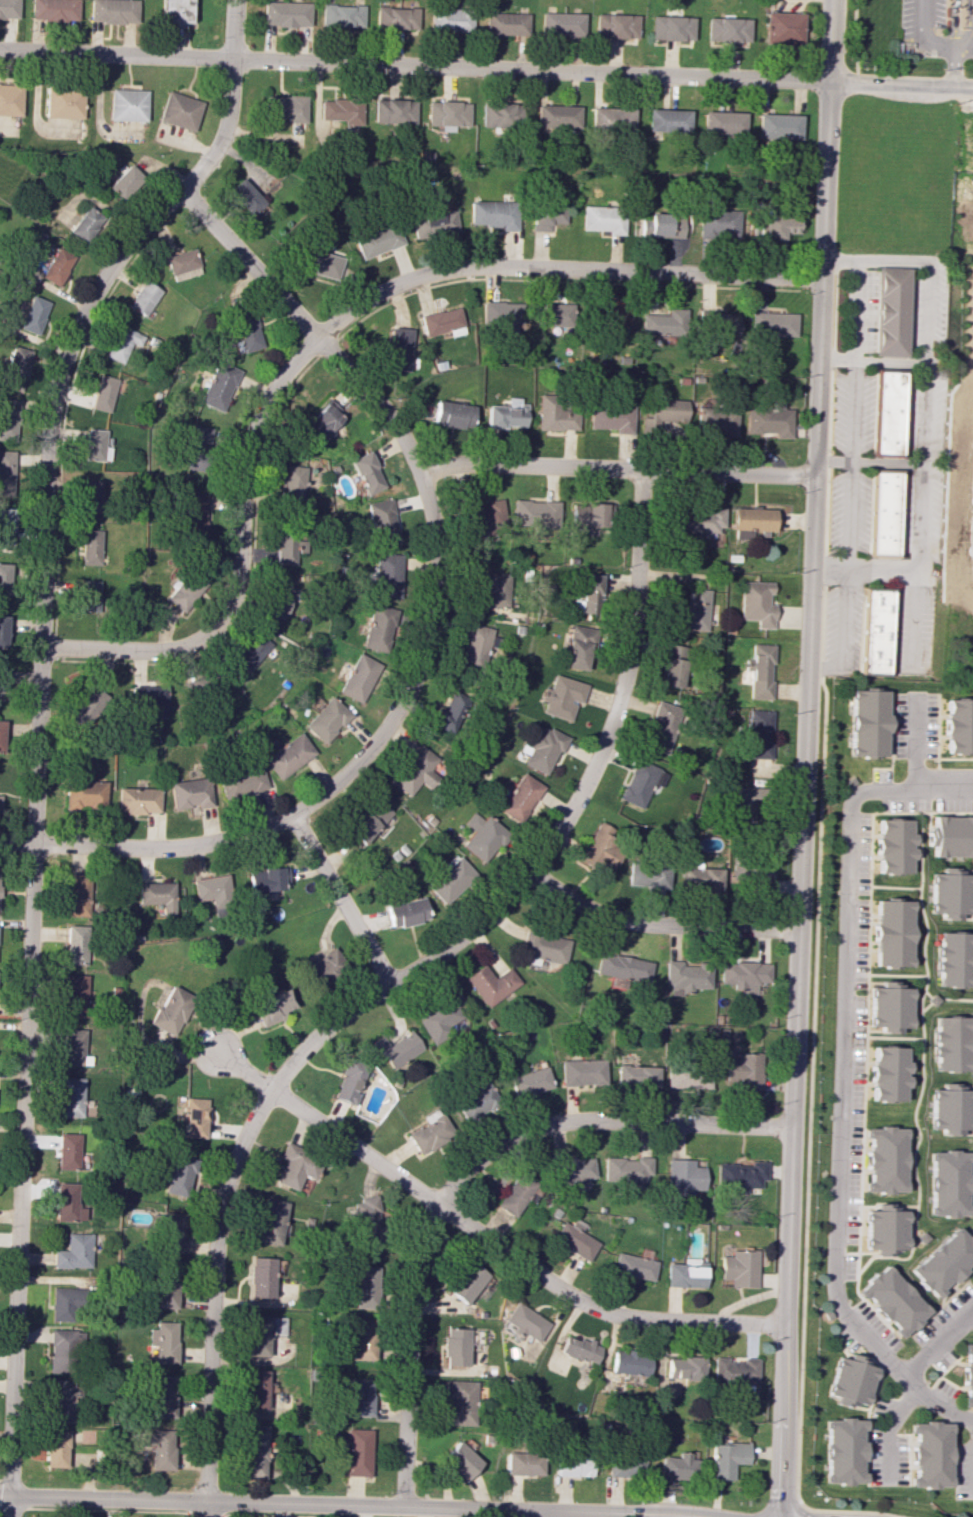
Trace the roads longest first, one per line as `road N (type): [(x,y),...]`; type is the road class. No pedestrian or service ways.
road 1 (residential): [(233,0),(225,134),(104,277),(68,348),(48,434),(10,1497)]
road 2 (residential): [(831,0),(778,1516)]
road 3 (residential): [(641,469),(632,651),(610,730),(572,808),(528,871),(471,930),(306,1048),(270,1089),(238,1153),(213,1263),(205,1501)]
road 4 (residential): [(180,189),(401,435),(436,549),(422,657),(373,746),(291,814),(211,846),(0,844)]
road 5 (residential): [(823,279),(457,266),(388,289),(287,369),(256,422),(240,573),(227,615),(182,647),(155,652),(40,649)]
road 6 (residential): [(972,87),(0,50)]
road 7 (residential): [(789,1127),(560,1122),(475,1161),(427,1222),(413,1263),(402,1507)]
road 8 (residential): [(915,790),(869,790),(852,805),(836,1290),(857,1330),(915,1386)]
road 9 (residential): [(678,1516),(0,1497)]
road 10 (residential): [(782,1325),(645,1321),(583,1304),(220,1052)]
road 11 (residential): [(814,475),(462,463),(420,477)]
road 12 (residential): [(797,930),(622,921),(528,871)]
road 13 (residential): [(291,814),(389,985)]
road 14 (residential): [(972,1314),(911,1372),(918,1392),(972,1418)]
road 15 (residential): [(916,695),(915,790),(972,790)]

